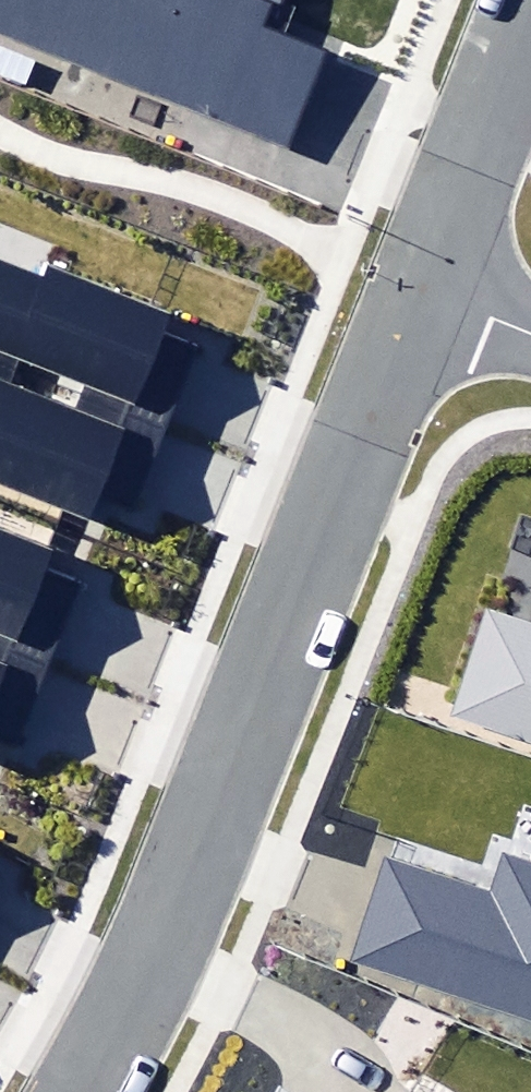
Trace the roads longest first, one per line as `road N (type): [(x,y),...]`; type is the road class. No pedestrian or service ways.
road 1 (residential): [(88,1091),(219,802),(426,297)]
road 2 (residential): [(426,297),(530,24)]

